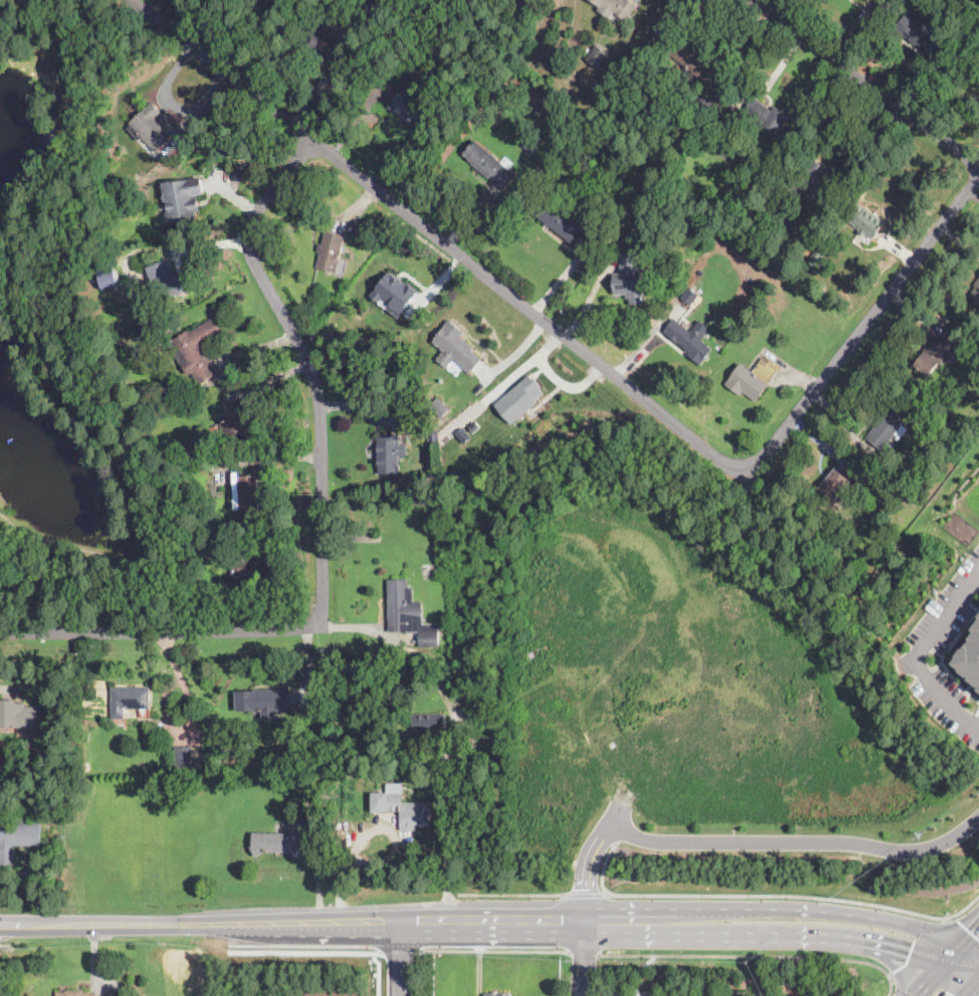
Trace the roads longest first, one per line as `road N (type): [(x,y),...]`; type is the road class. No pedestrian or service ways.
road 1 (residential): [(0,633),(256,631),(312,628),(323,620),(322,402),(307,352),(249,247),(258,214),(318,144)]
road 2 (residential): [(744,466),(711,452),(134,0)]
road 3 (residential): [(744,466),(767,453),(978,177)]
road 4 (primary): [(339,925),(0,921)]
road 5 (primary): [(664,923),(339,925)]
road 6 (primary): [(931,947),(914,927),(843,913),(709,909),(664,923)]
road 7 (residential): [(756,0),(978,165)]
road 8 (primary): [(664,923),(931,947)]
road 9 (residential): [(978,726),(922,670),(918,652),(978,575)]
road 10 (primary): [(750,930),(884,955),(899,968),(900,995)]

